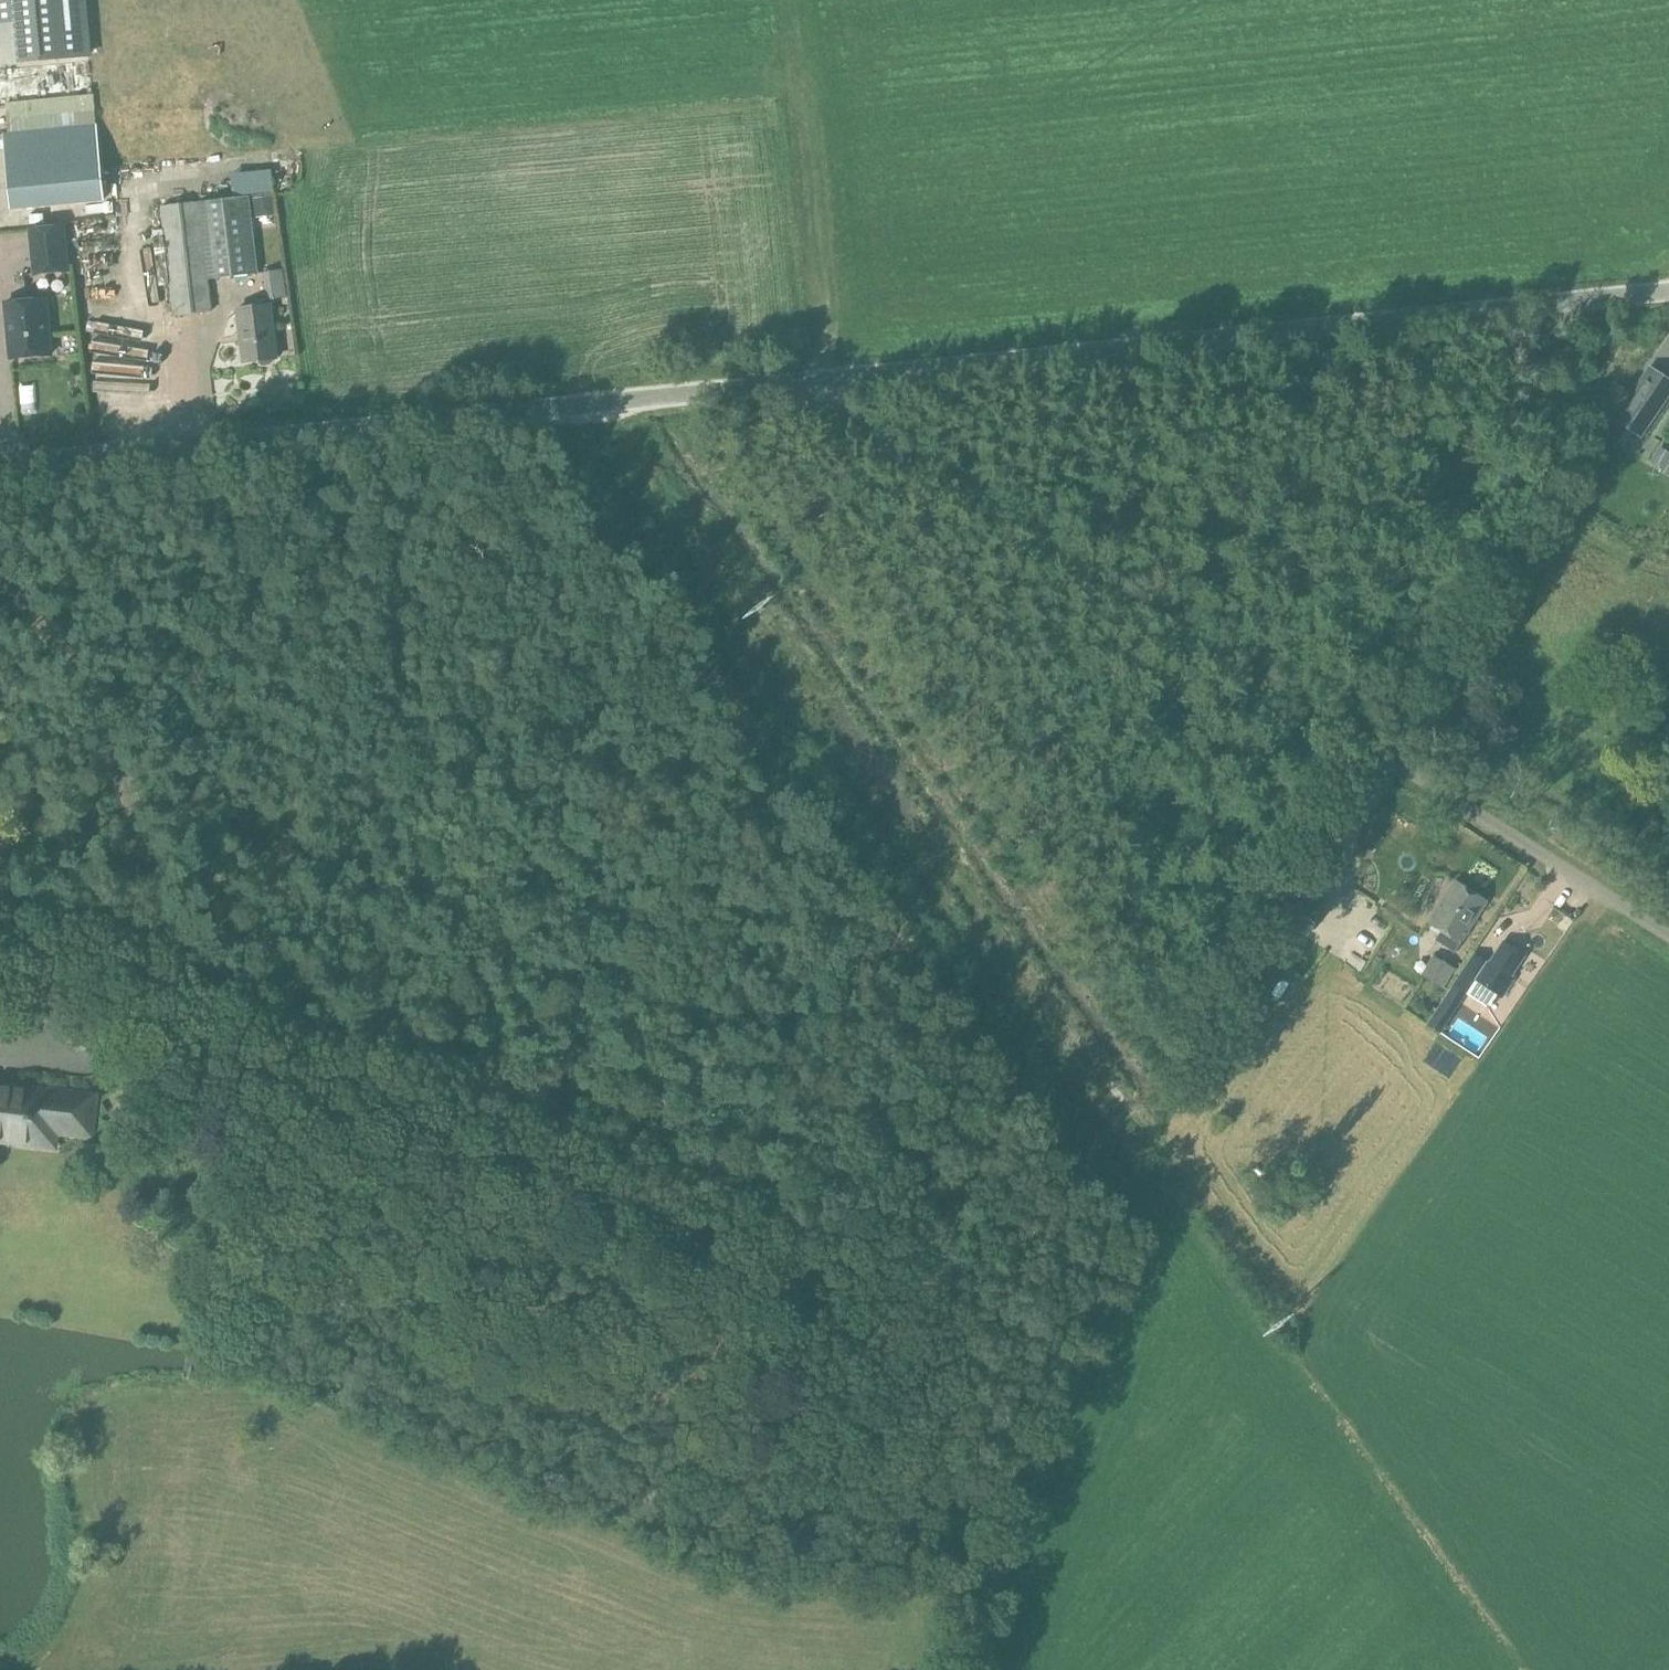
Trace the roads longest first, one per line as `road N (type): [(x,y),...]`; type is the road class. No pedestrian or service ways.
road 1 (unclassified): [(0,454),(1668,291)]

